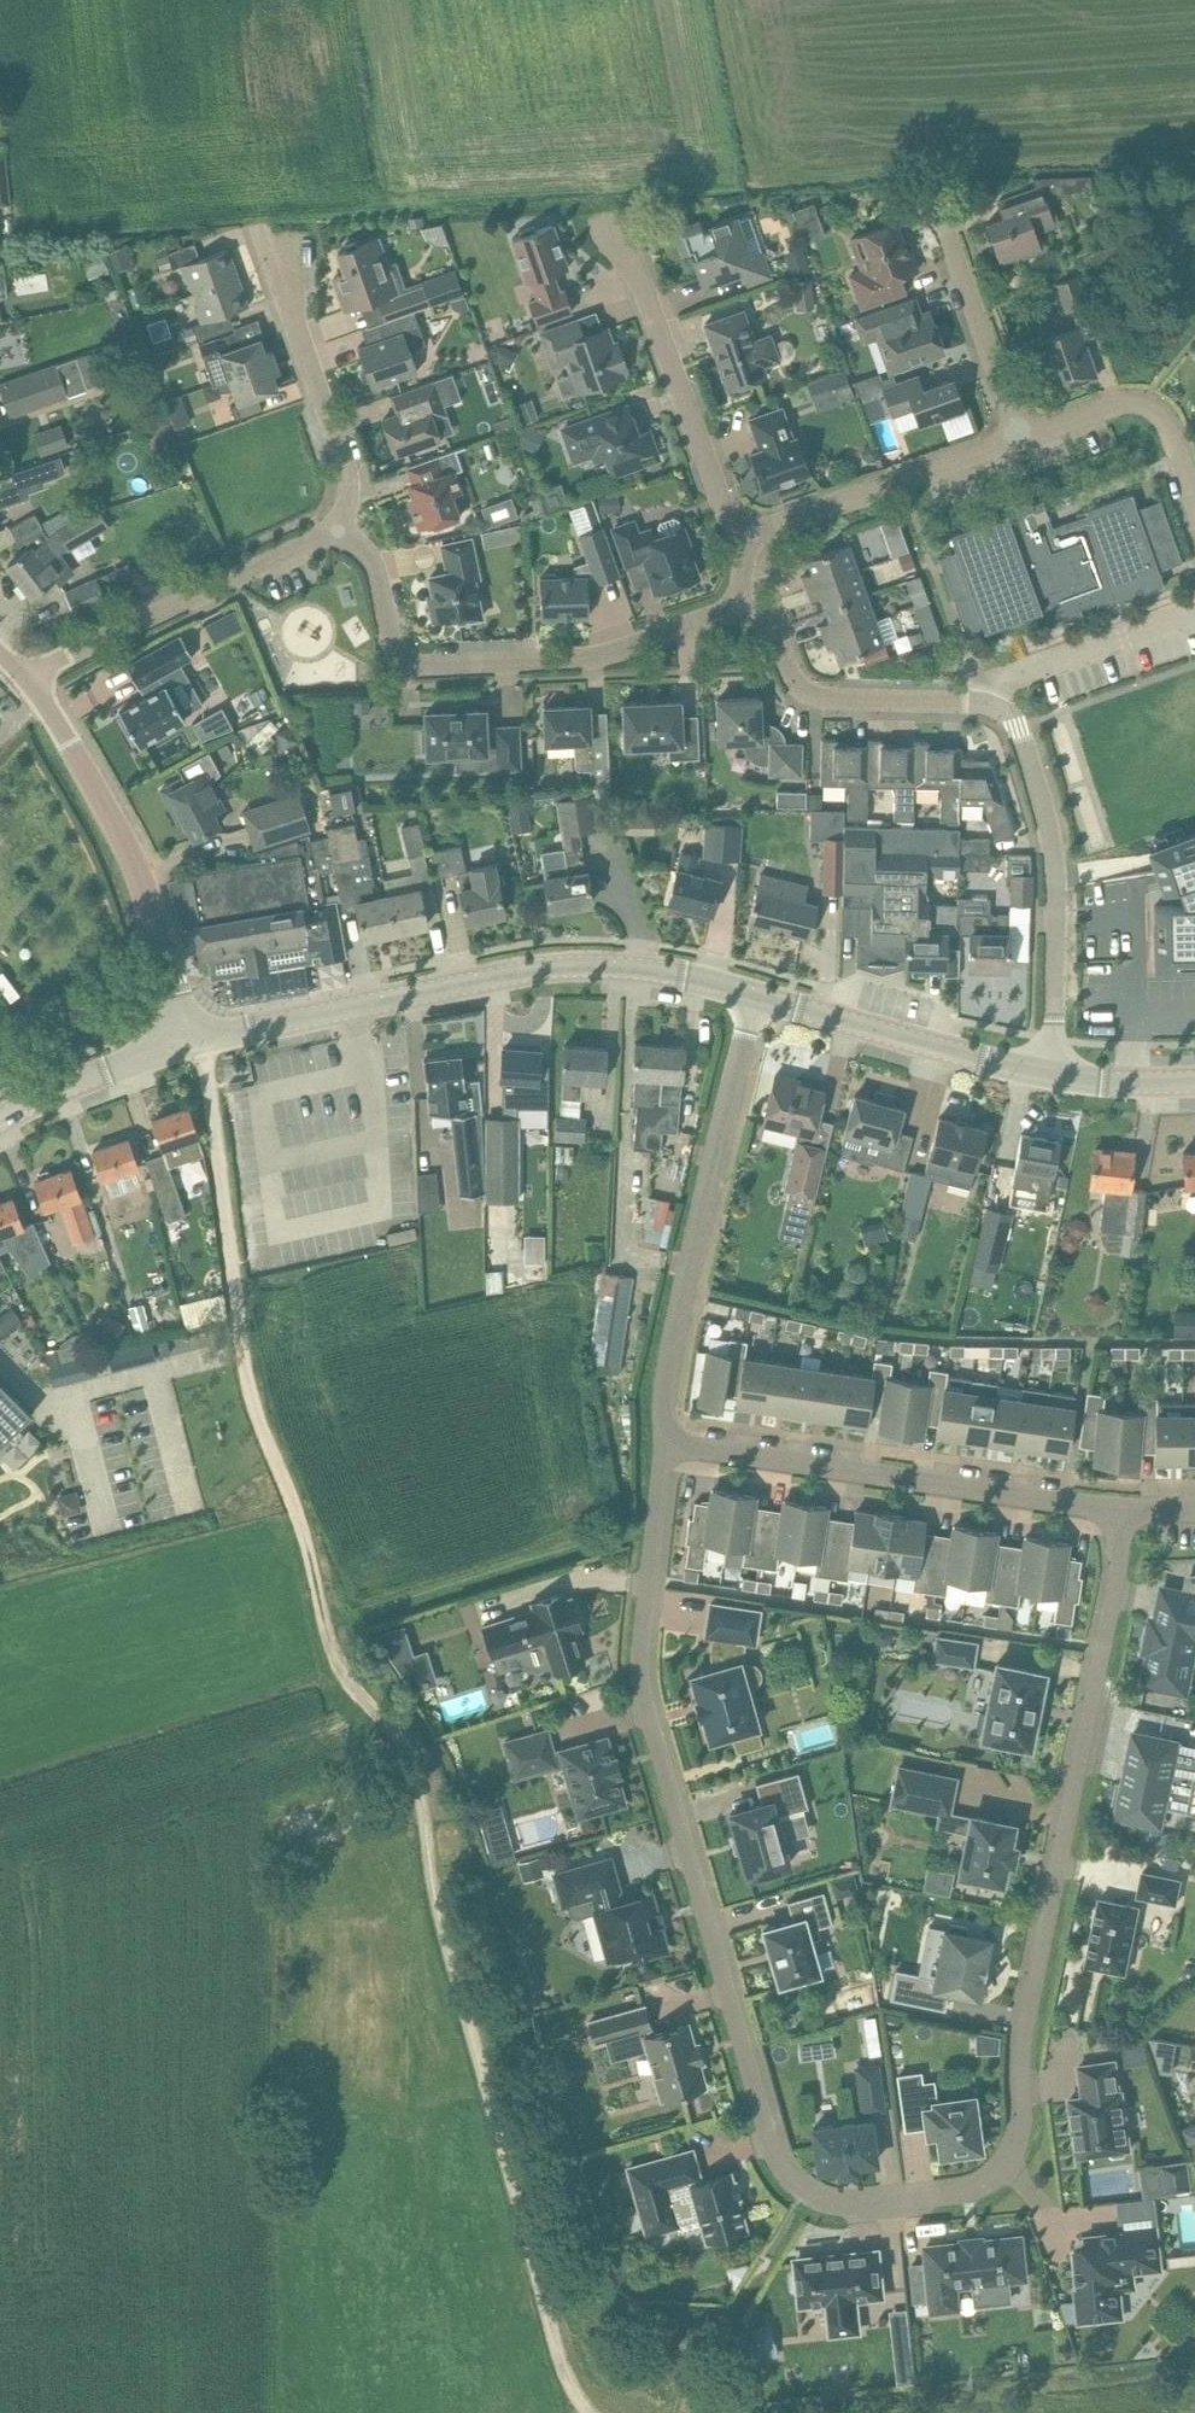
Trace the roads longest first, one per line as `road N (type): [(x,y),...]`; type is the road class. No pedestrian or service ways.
road 1 (residential): [(1121,1512),(1117,1581),(1026,2035),(1021,2143),(988,2187),(957,2198),(842,2208),(810,2199),(773,2154),(646,1703),(642,1651),(668,1443)]
road 2 (track): [(200,1042),(250,1397),(295,1509),(326,1635),(347,1677),(412,1759),(447,1954),(563,2375),(585,2412)]
road 3 (tertiary): [(755,998),(662,974),(576,970),(507,976),(184,1045)]
road 4 (residential): [(340,531),(376,569),(392,645),(411,664),(588,659),(738,609)]
road 5 (residential): [(668,1443),(1121,1512)]
road 6 (residential): [(668,1443),(664,1401),(755,998)]
road 7 (tertiary): [(184,1045),(147,895),(123,836),(29,678)]
road 8 (residential): [(1051,1074),(1053,847),(1019,728),(985,703)]
road 9 (residential): [(29,678),(340,531)]
road 10 (residential): [(752,535),(724,507),(623,228)]
road 11 (tertiary): [(1051,1074),(755,998)]
road 12 (residential): [(340,531),(344,468),(269,251)]
road 13 (residential): [(985,703),(819,699),(793,680),(776,637),(738,609)]
road 14 (residential): [(752,535),(1019,439)]
road 15 (residential): [(1019,439),(937,206)]
road 16 (residential): [(1194,509),(1156,414),(1116,406),(1019,439)]
road 17 (residential): [(985,703),(1003,684),(1194,613)]
road 18 (tertiary): [(184,1045),(98,1073),(0,1122)]
road 19 (tertiary): [(1194,1080),(1051,1074)]

